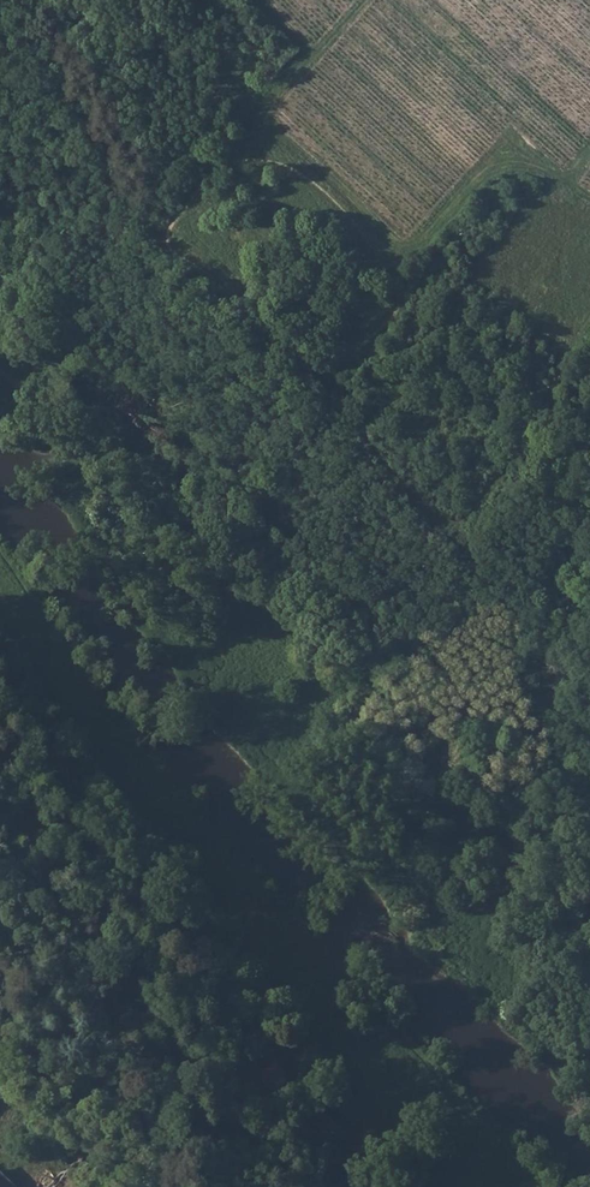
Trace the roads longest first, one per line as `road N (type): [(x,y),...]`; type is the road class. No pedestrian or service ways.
road 1 (track): [(258,0),(316,56),(364,0)]

